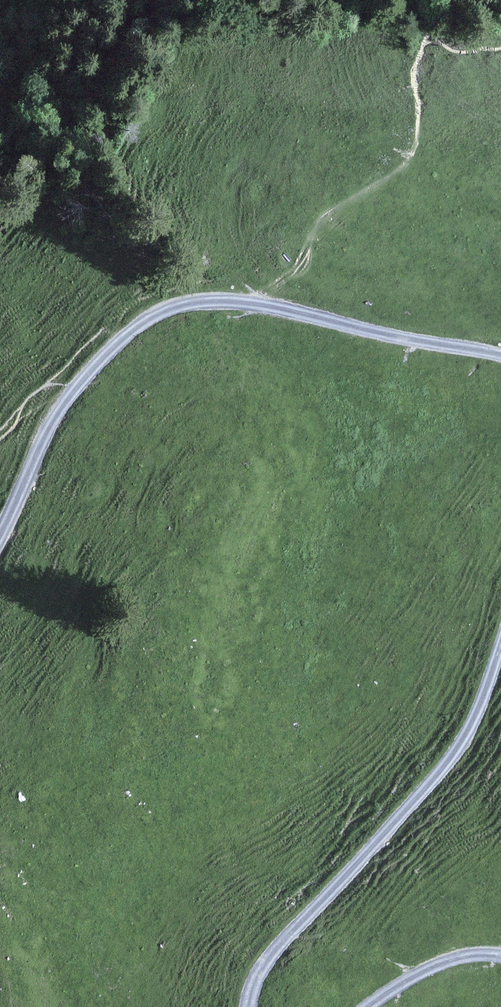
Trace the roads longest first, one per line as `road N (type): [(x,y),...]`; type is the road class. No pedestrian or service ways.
road 1 (track): [(500,658),(479,724),(455,762),(261,979),(257,1006)]
road 2 (track): [(271,298),(402,336),(500,353)]
road 3 (track): [(82,387),(135,327),(195,300),(271,298)]
road 4 (track): [(0,554),(82,387)]
road 5 (track): [(375,1006),(461,954),(500,954)]

